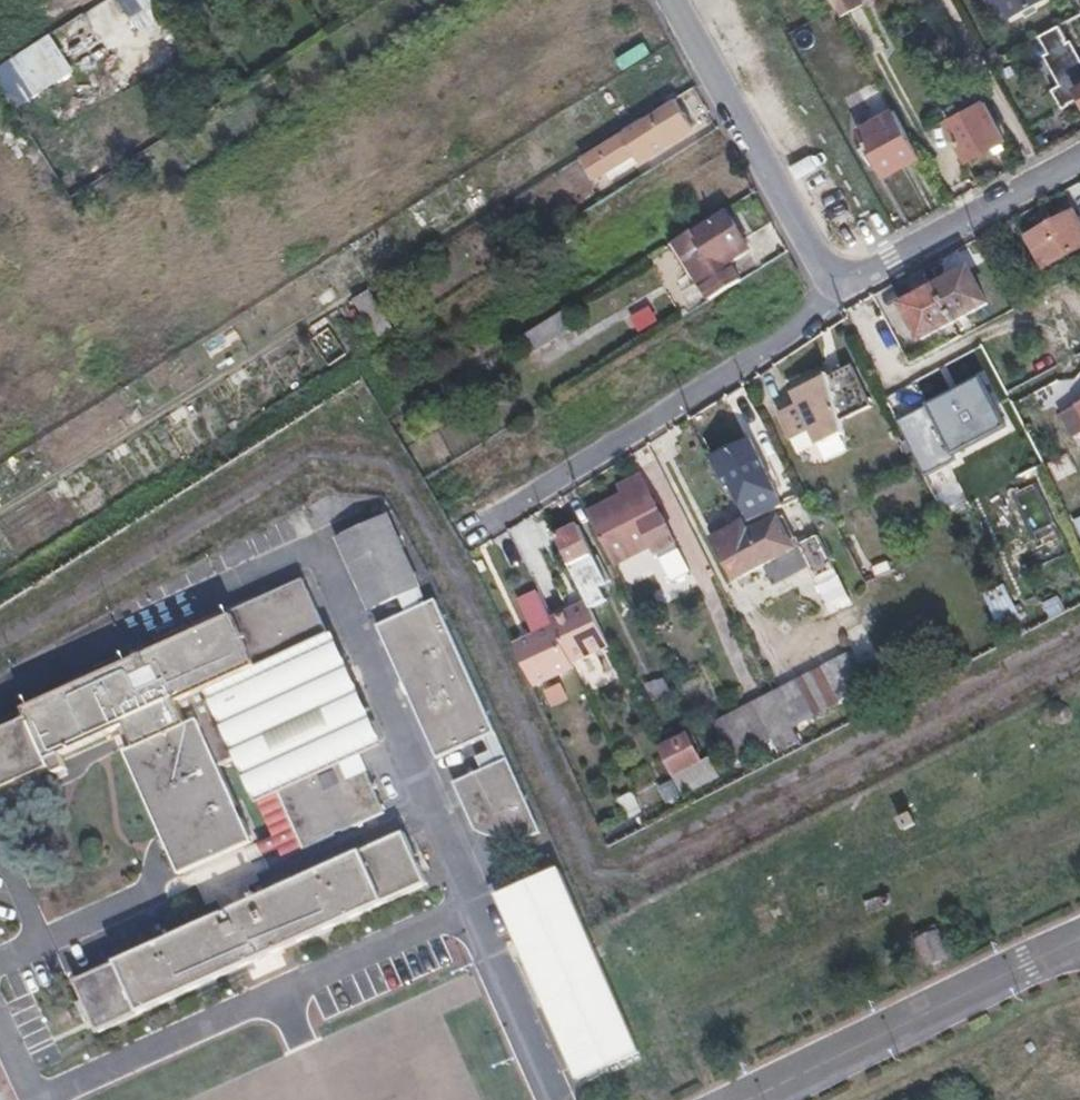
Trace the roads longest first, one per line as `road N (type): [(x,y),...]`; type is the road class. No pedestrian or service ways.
road 1 (residential): [(837,285),(755,357),(484,528)]
road 2 (unclassified): [(1079,940),(745,1099)]
road 3 (residential): [(673,0),(837,285)]
road 4 (residential): [(837,285),(856,283),(1079,158)]

